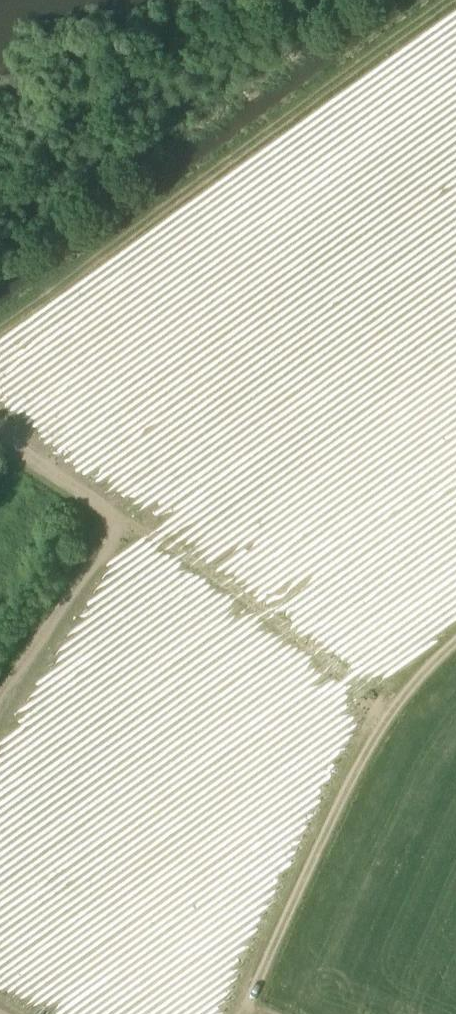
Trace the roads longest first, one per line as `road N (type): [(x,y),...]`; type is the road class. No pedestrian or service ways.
road 1 (track): [(0,316),(438,0)]
road 2 (track): [(391,710),(0,424)]
road 3 (track): [(254,1013),(391,710),(455,646)]
road 4 (track): [(123,514),(0,690)]

